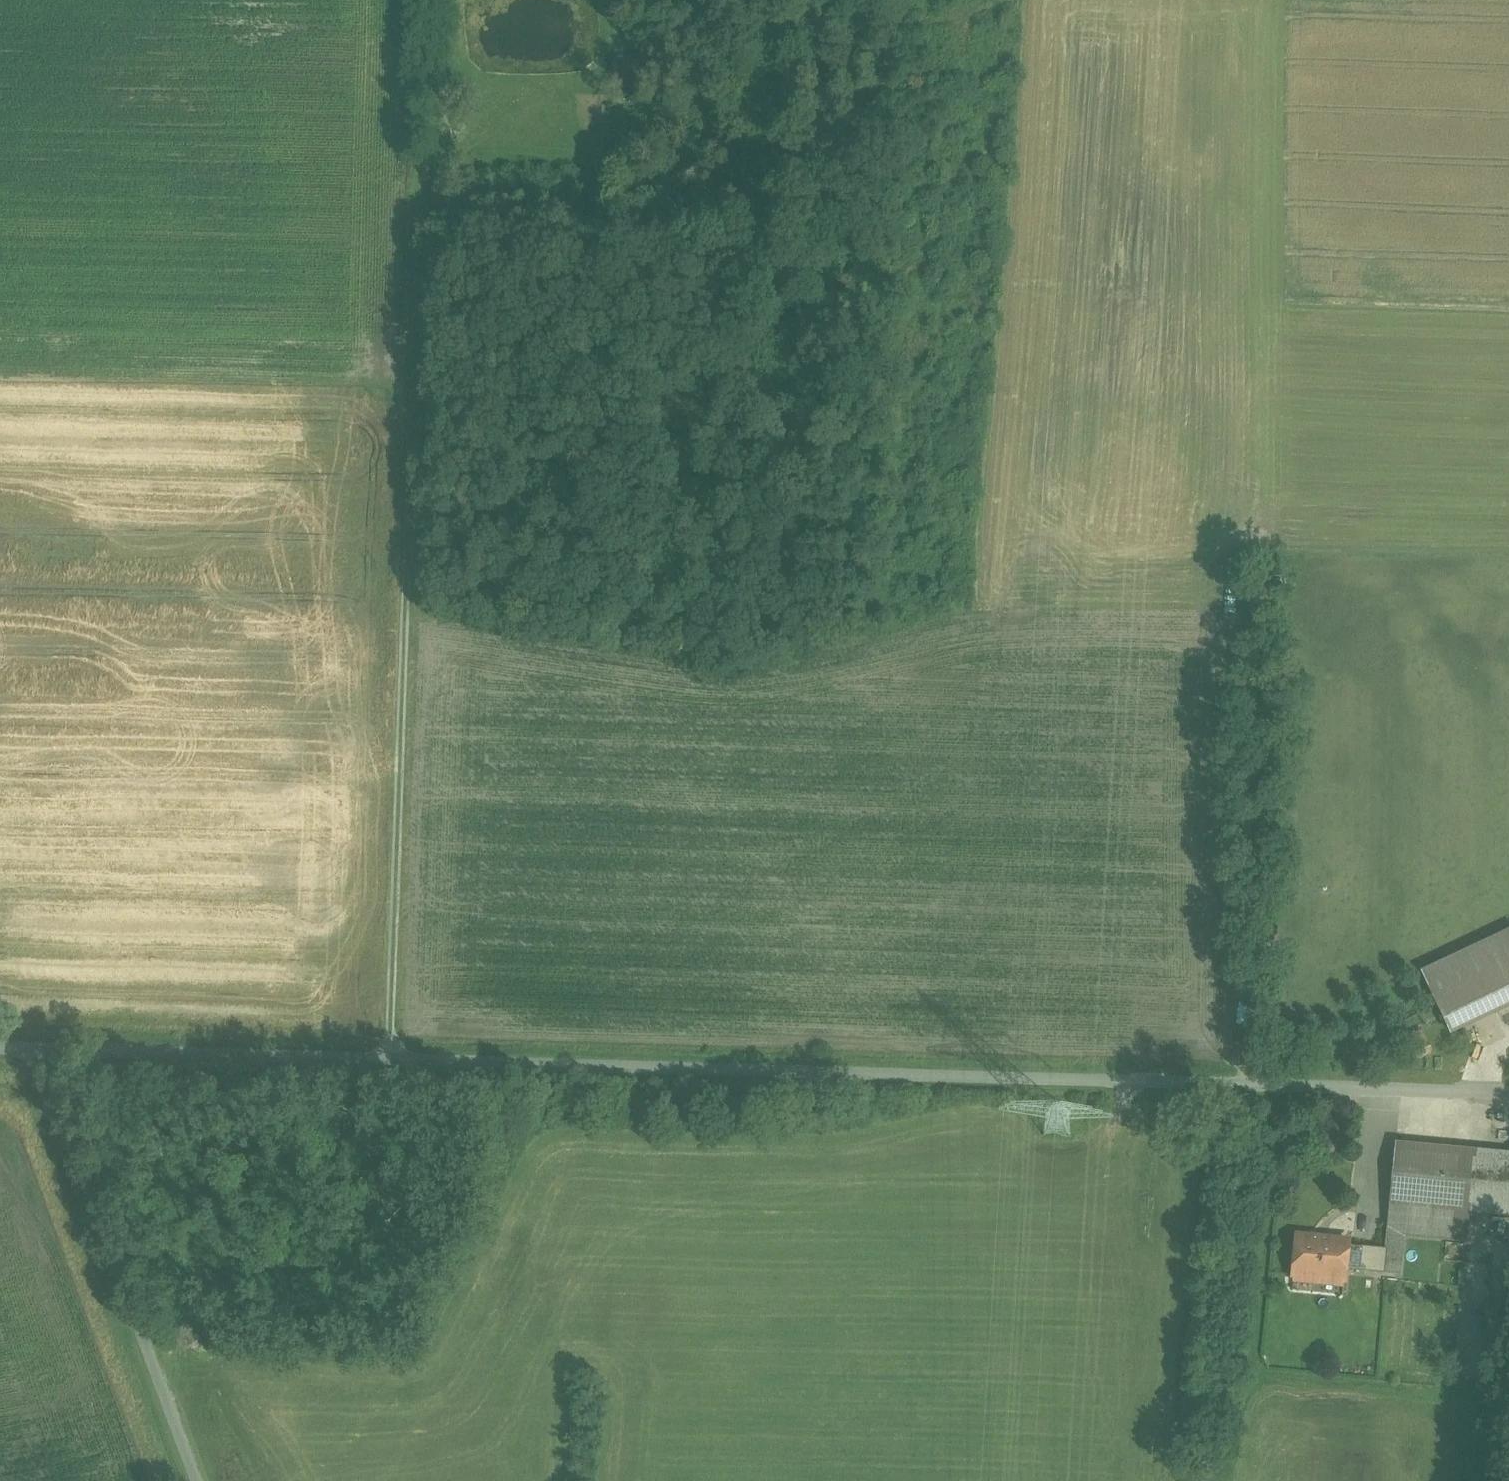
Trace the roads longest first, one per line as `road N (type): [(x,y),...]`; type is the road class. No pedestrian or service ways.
road 1 (unclassified): [(1508,1094),(0,1050)]
road 2 (track): [(386,1061),(410,304),(445,186)]

